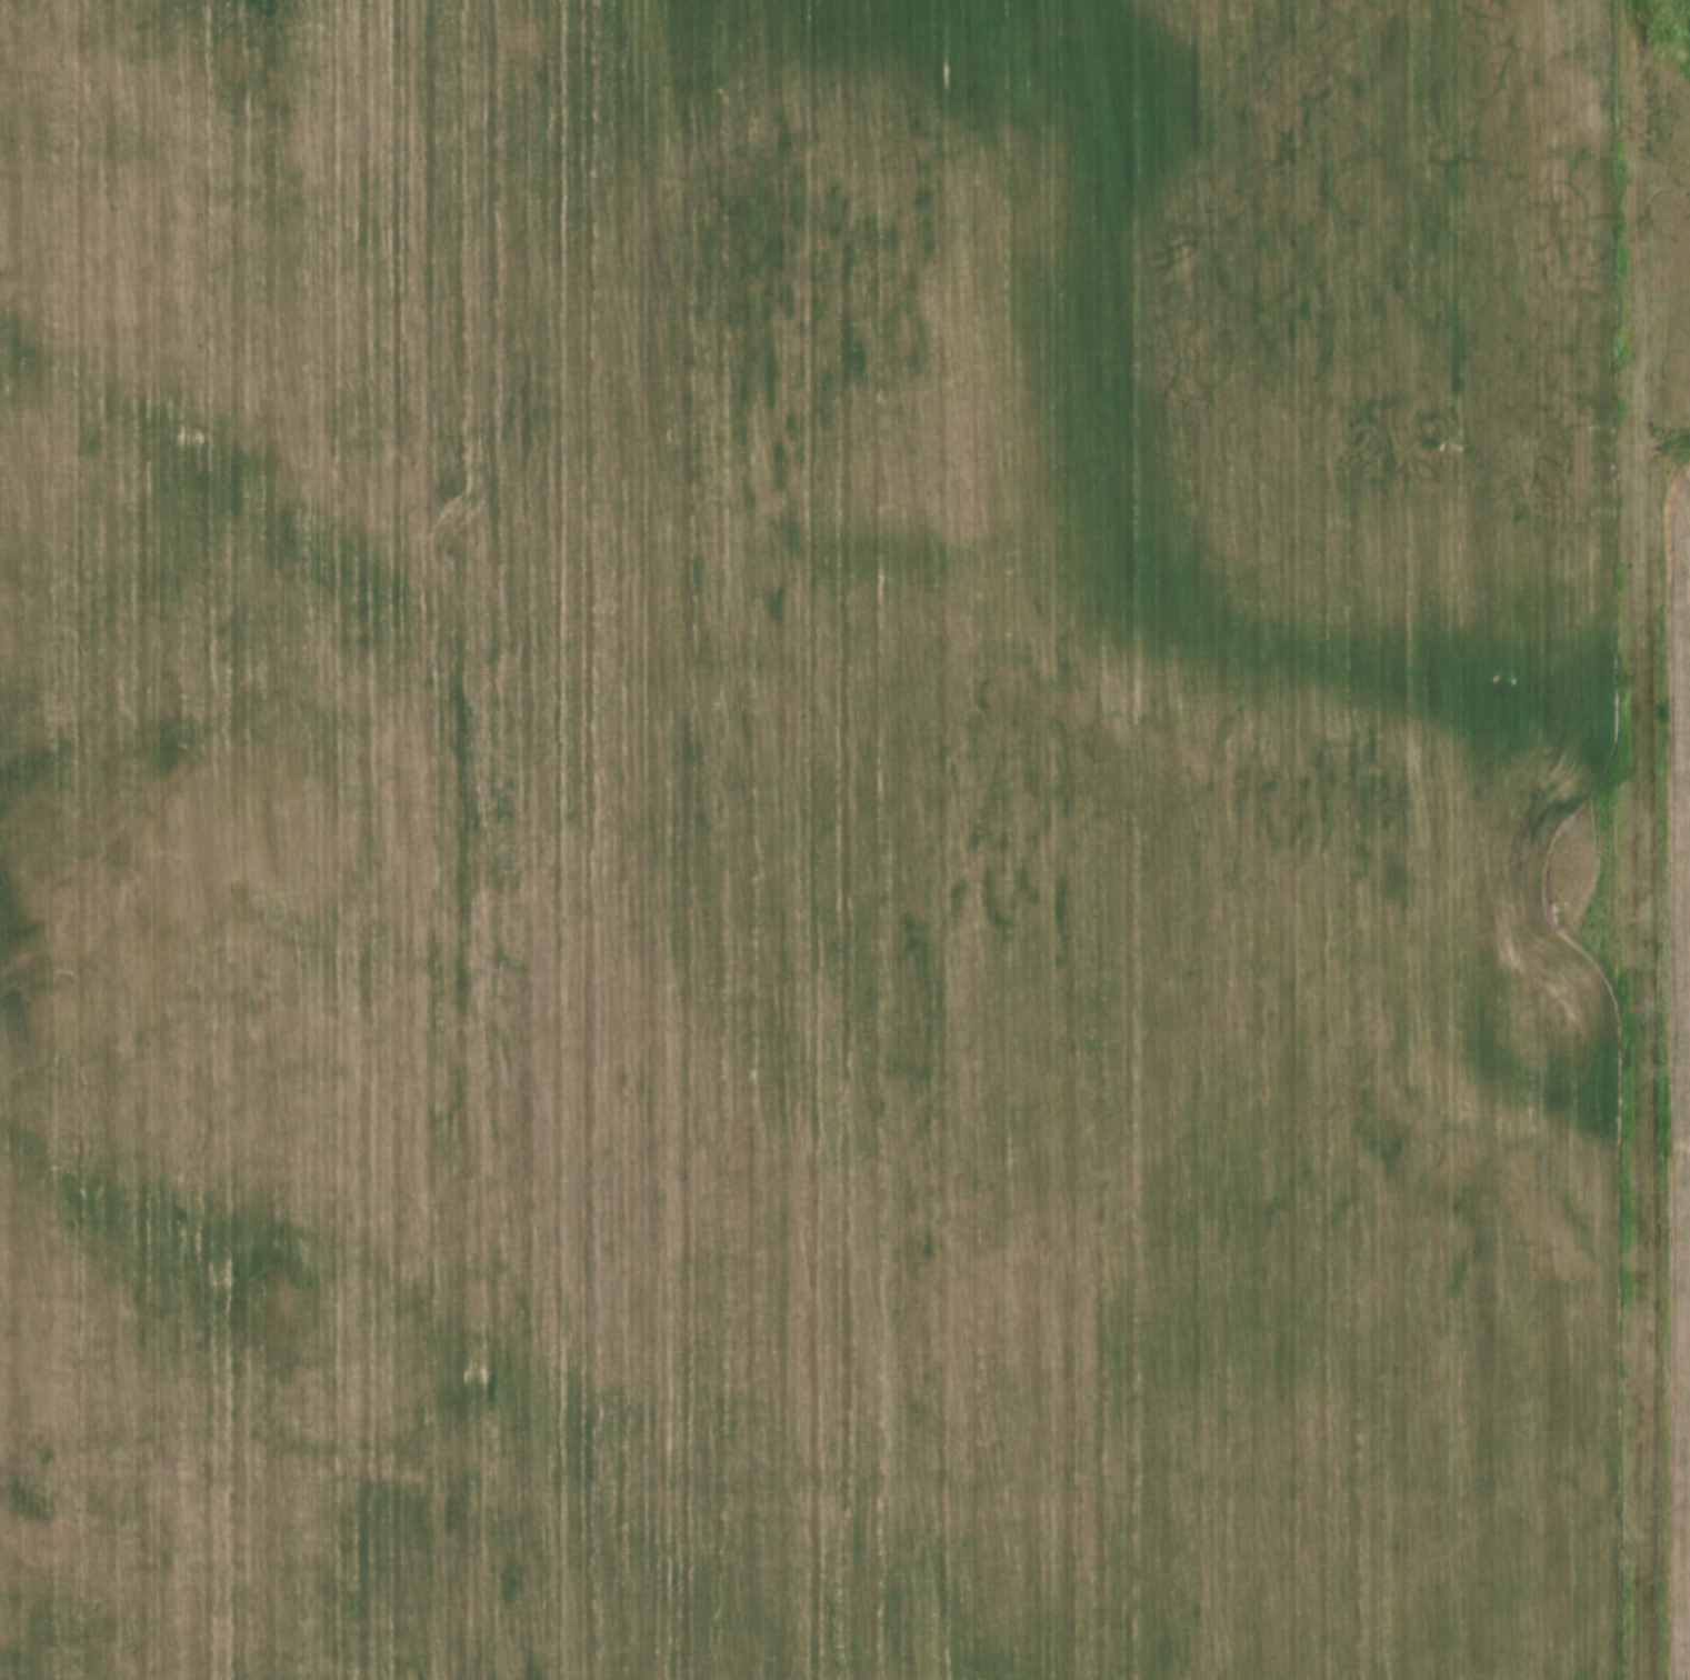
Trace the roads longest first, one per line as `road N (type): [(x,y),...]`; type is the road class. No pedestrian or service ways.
road 1 (track): [(1689,440),(1649,444),(1646,457),(1644,1679)]

